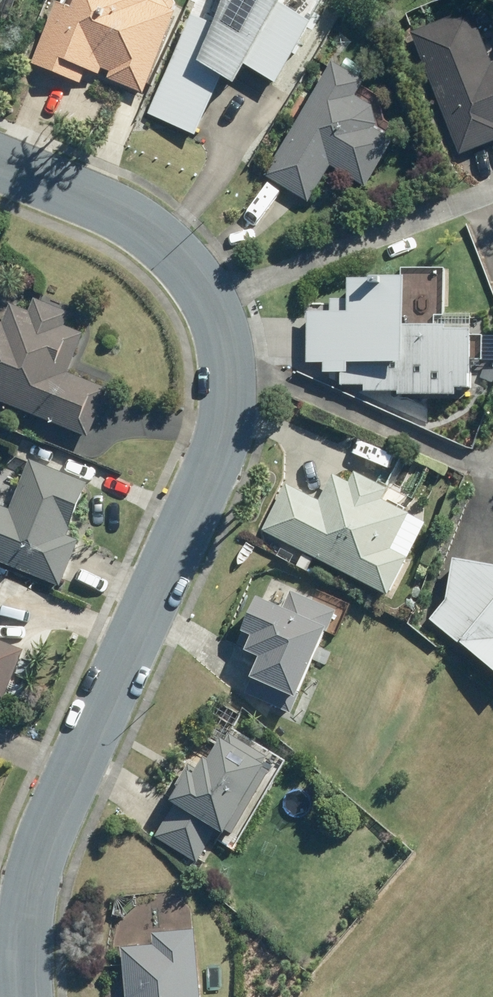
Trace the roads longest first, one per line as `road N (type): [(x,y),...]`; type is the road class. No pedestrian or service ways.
road 1 (residential): [(0,163),(155,232),(200,286),(221,330),(228,372),(222,438),(86,743),(25,902),(25,996)]

